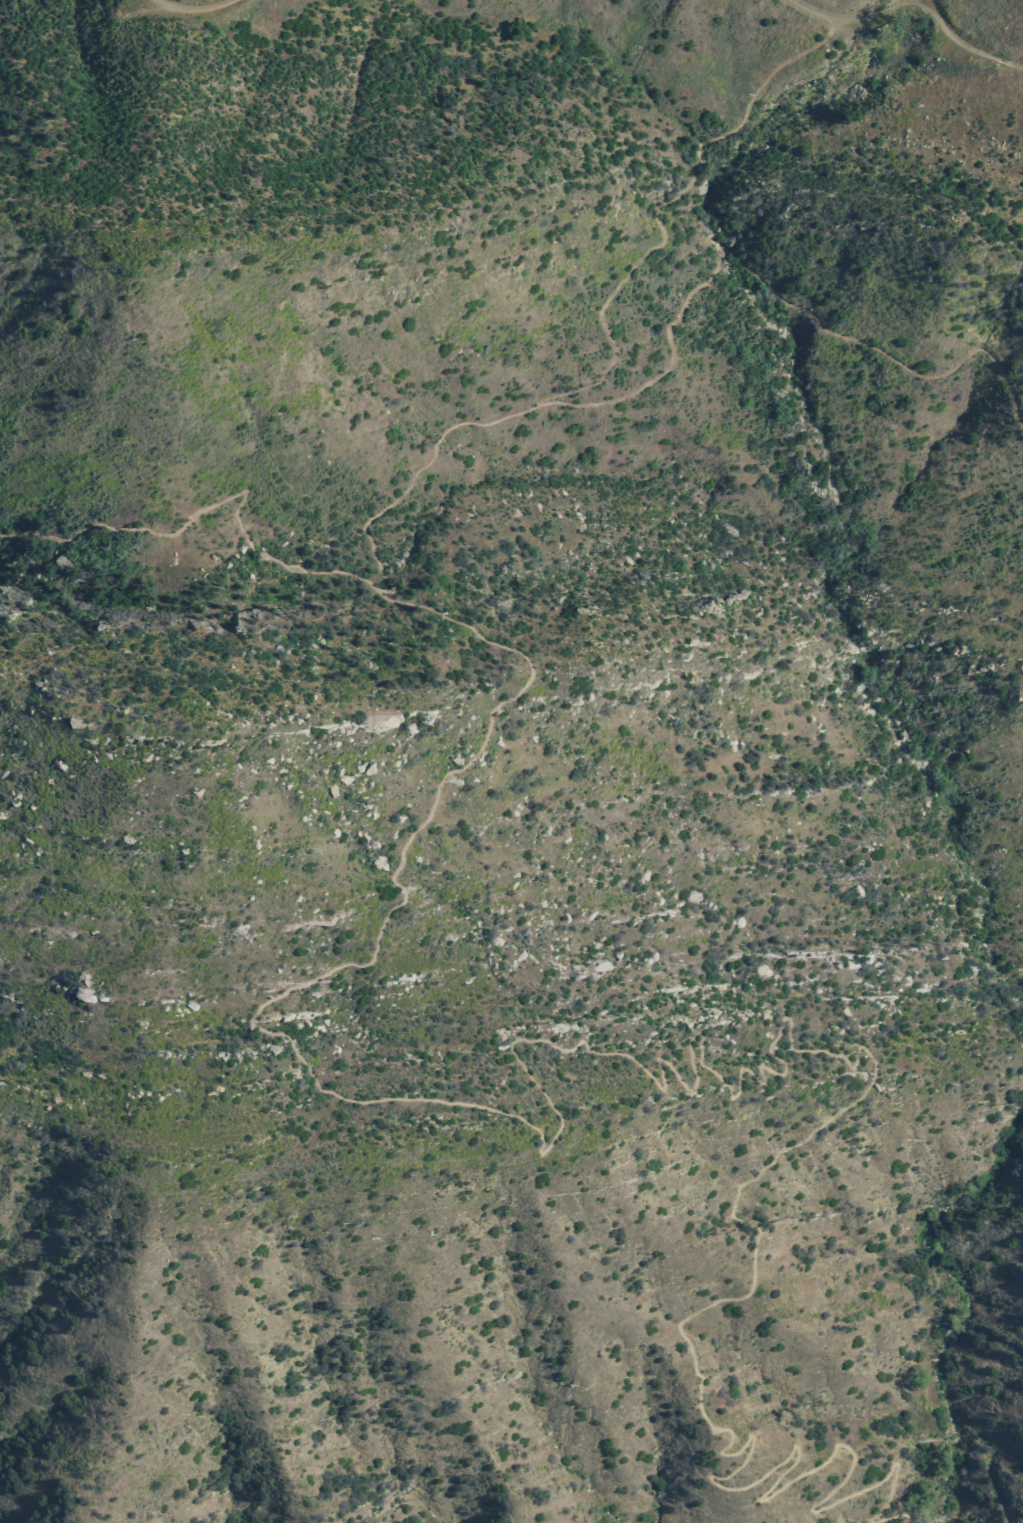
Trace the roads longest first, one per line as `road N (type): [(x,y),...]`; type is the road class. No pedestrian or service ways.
road 1 (track): [(1022,64),(945,32),(915,0)]

